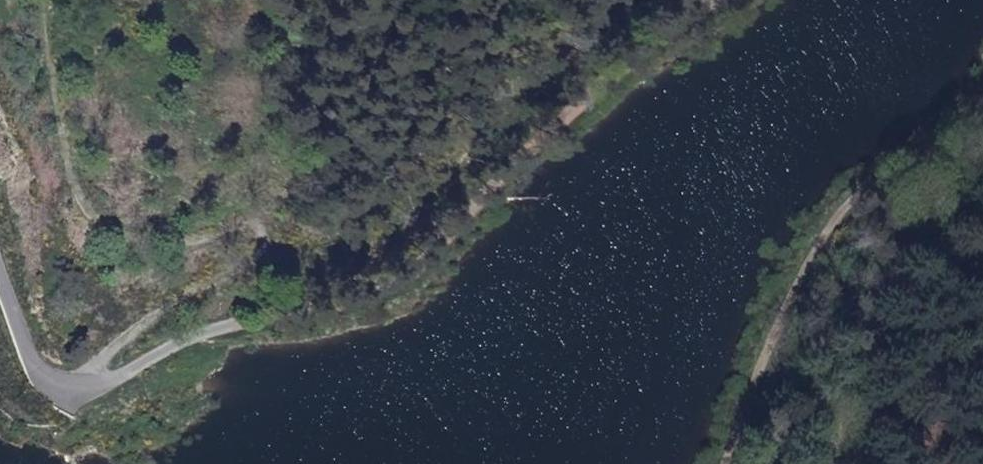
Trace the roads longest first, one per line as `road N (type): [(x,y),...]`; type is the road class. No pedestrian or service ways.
road 1 (unclassified): [(724,0),(629,69),(417,269),(354,305),(202,332),(70,394)]
road 2 (track): [(70,394),(104,350),(276,245),(275,228),(123,235),(94,225),(70,194),(41,0)]
road 3 (unclassified): [(982,184),(886,283),(846,463)]
road 4 (unclassified): [(0,274),(35,369),(51,388),(70,394)]

